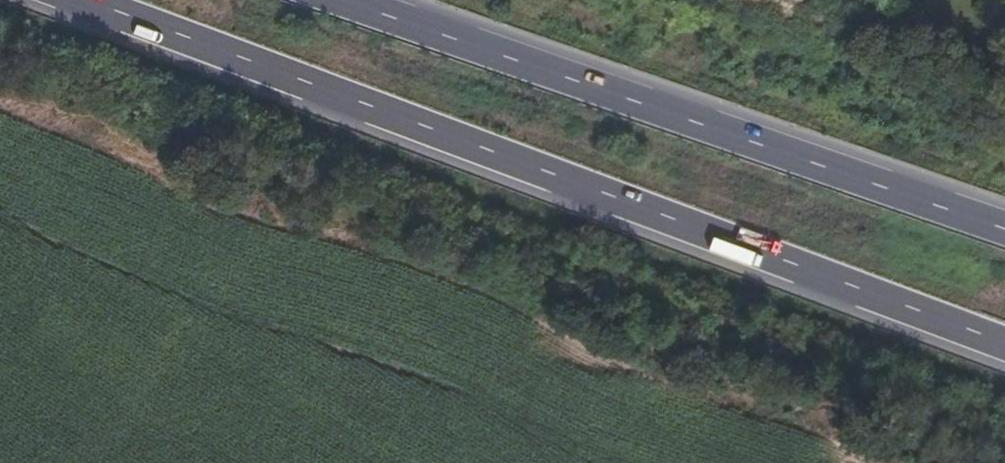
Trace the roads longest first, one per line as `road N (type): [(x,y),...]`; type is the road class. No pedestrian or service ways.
road 1 (motorway): [(81,0),(1004,342)]
road 2 (motorway): [(1004,224),(363,0)]

